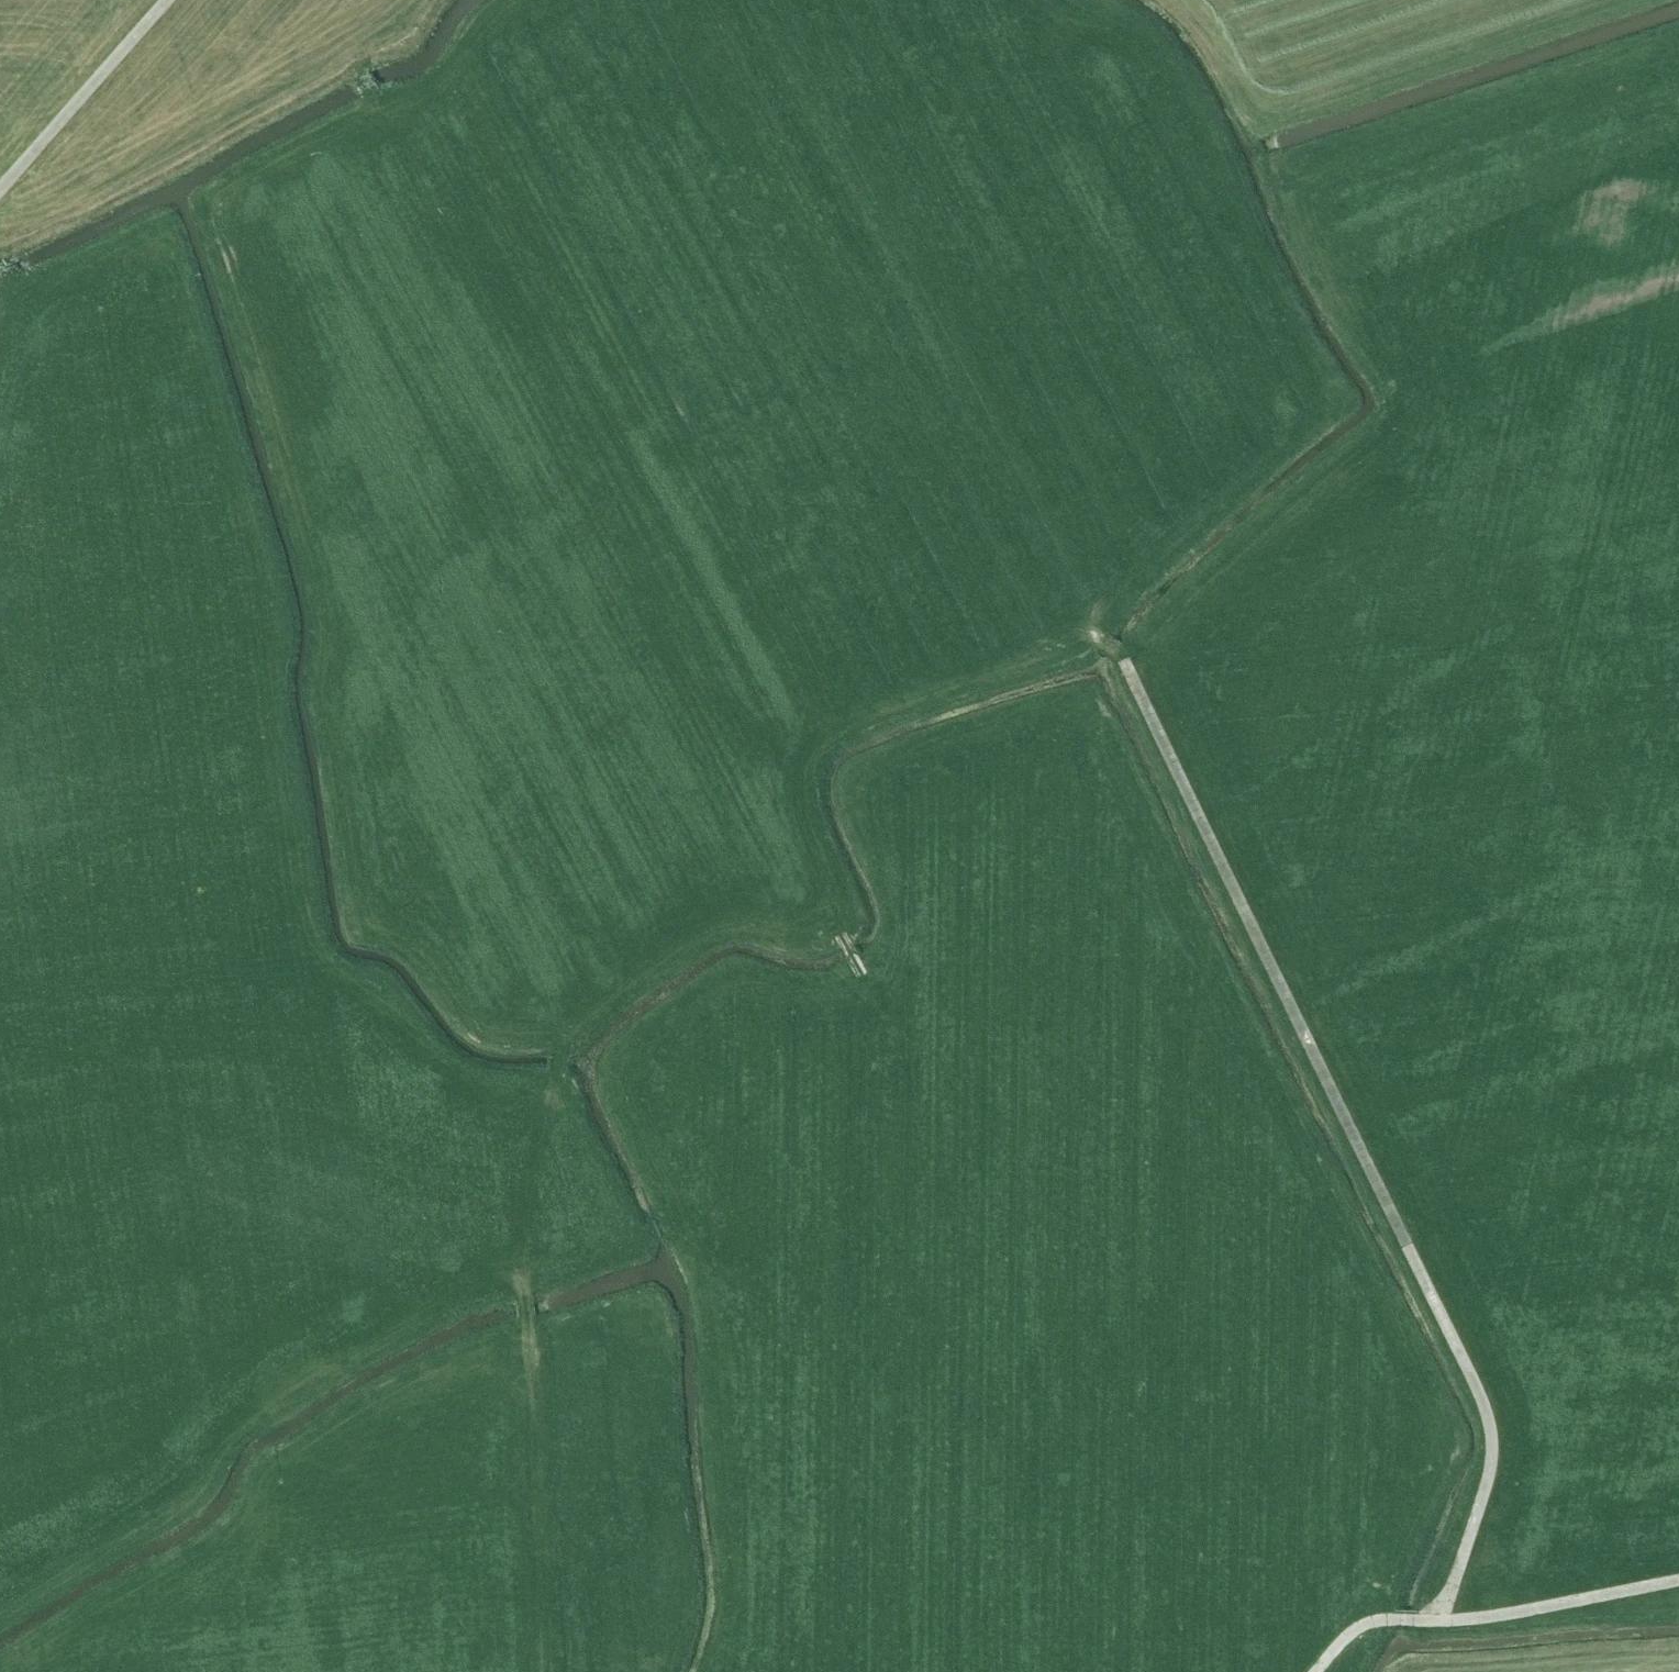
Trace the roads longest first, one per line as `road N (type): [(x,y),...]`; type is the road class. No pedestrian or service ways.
road 1 (track): [(1439,1619),(1489,1468),(1489,1423),(1125,661)]
road 2 (track): [(1317,1671),(1374,1621),(1501,1616),(1678,1582)]

